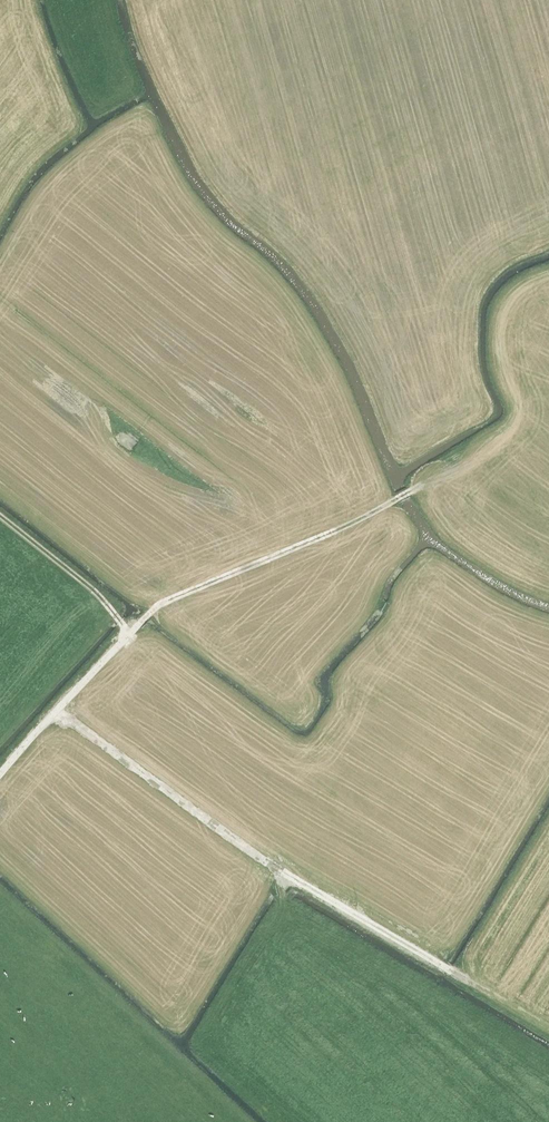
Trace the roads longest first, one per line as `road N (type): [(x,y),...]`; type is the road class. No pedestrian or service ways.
road 1 (track): [(53,714),(262,860),(475,985)]
road 2 (track): [(414,489),(167,601),(125,639)]
road 3 (track): [(125,639),(0,775)]
road 4 (track): [(125,639),(94,591),(0,516)]

